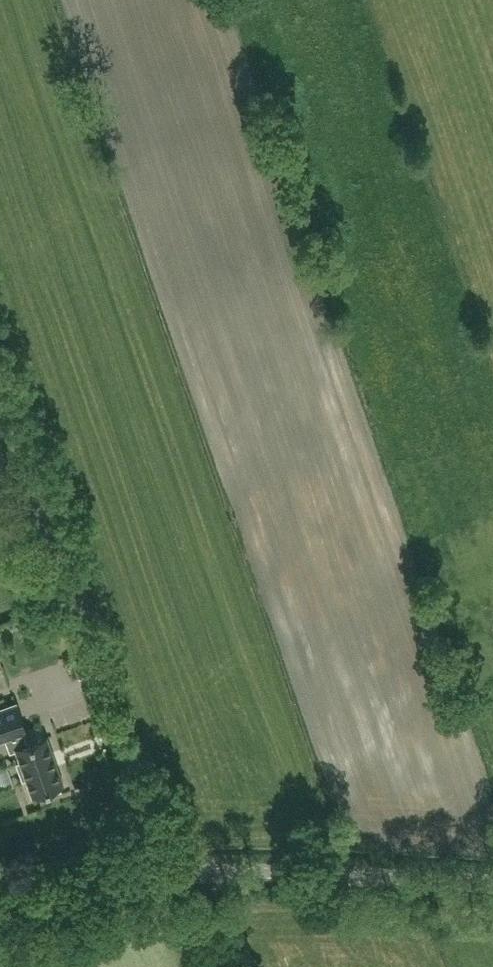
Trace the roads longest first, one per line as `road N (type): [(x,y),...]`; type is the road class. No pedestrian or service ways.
road 1 (unclassified): [(164,874),(0,400)]
road 2 (unclassified): [(492,884),(164,874)]
road 3 (unclassified): [(0,905),(164,874)]

